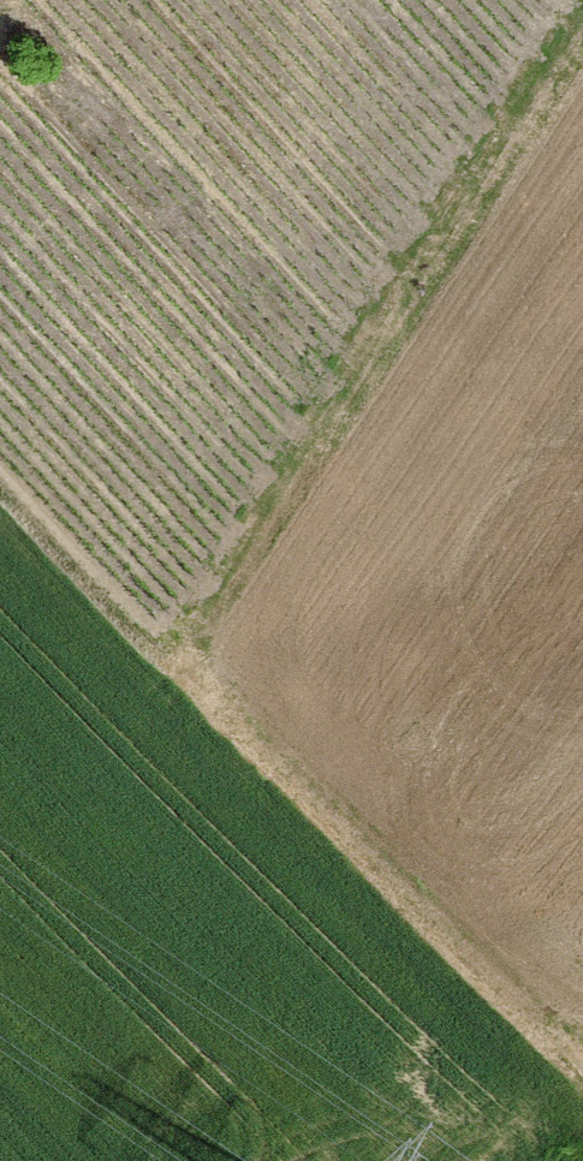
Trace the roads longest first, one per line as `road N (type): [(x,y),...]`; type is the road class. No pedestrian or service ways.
road 1 (track): [(582,30),(172,672),(0,489)]
road 2 (track): [(172,672),(565,1090)]

